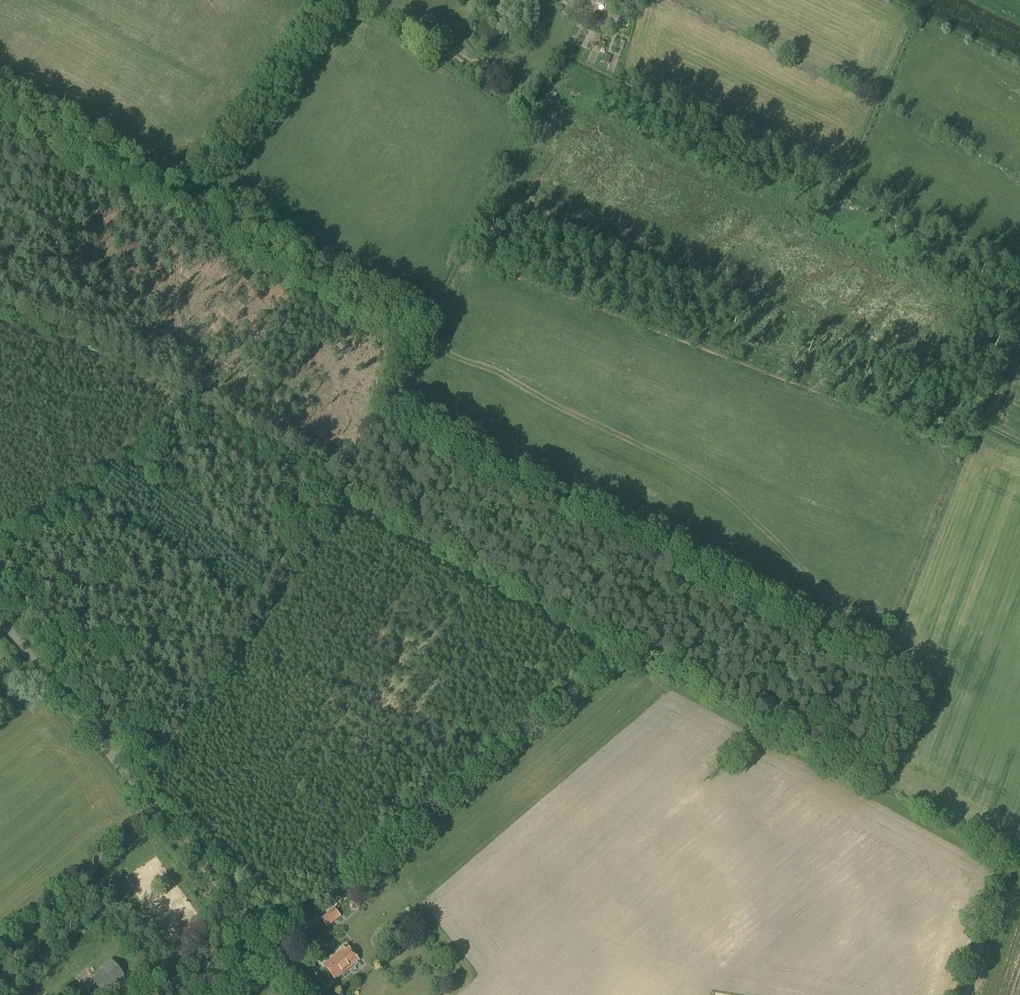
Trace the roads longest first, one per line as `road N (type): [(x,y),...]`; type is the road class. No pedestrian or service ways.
road 1 (unclassified): [(315,994),(0,610)]

